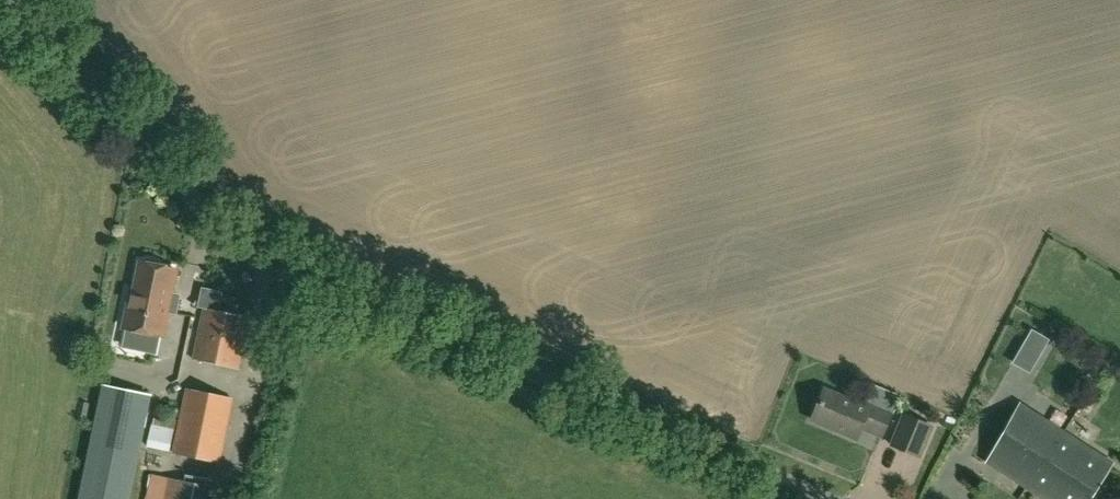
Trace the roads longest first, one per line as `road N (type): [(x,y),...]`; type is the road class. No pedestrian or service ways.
road 1 (unclassified): [(847,498),(269,271),(202,214),(17,0)]

